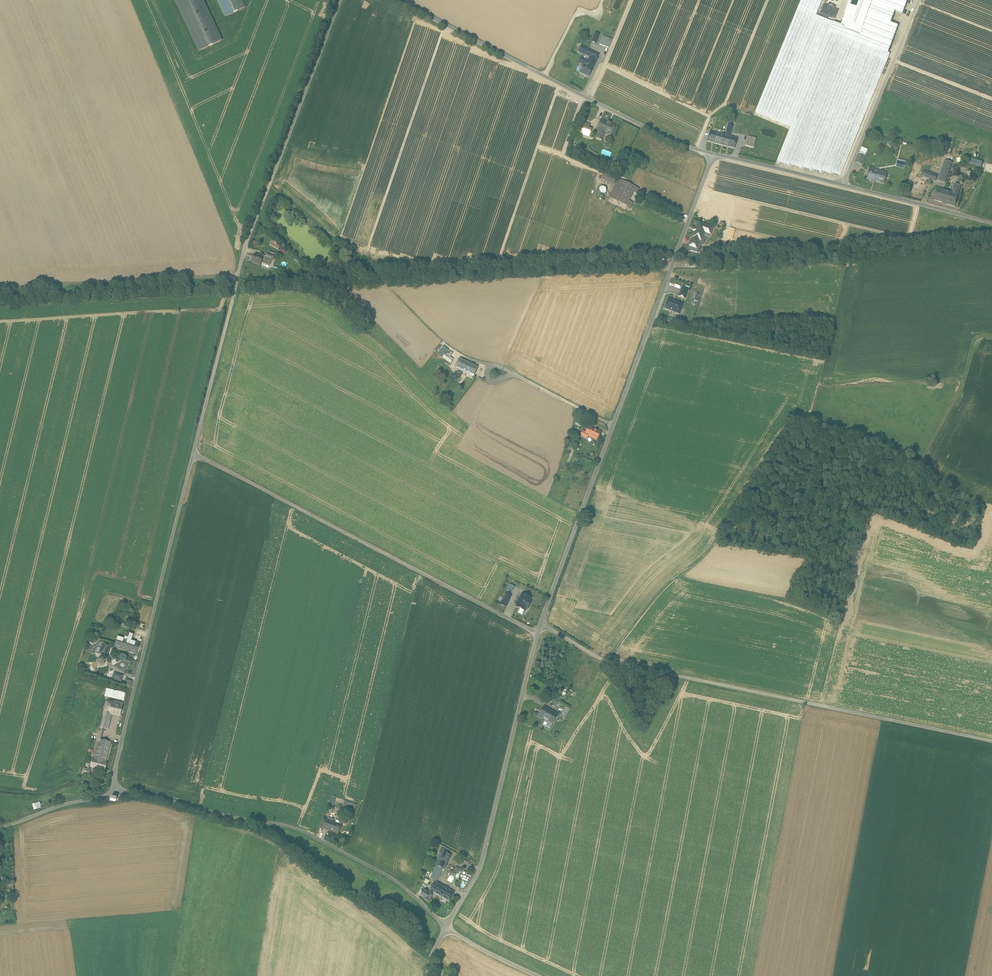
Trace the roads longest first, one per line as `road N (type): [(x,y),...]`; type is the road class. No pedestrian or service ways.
road 1 (unclassified): [(541,624),(715,156)]
road 2 (unclassified): [(342,0),(245,249),(195,455)]
road 3 (unclassified): [(991,741),(603,660),(541,624)]
road 4 (unclassified): [(195,455),(538,634)]
road 5 (unclassified): [(117,791),(299,830),(392,879),(446,927)]
road 6 (unclassified): [(715,156),(399,0)]
road 7 (unclassified): [(195,455),(125,726),(117,791)]
road 8 (unclassified): [(446,927),(481,866),(538,634)]
road 9 (unclassified): [(920,0),(843,185)]
road 10 (unclassified): [(991,223),(843,185)]
road 11 (unclassified): [(843,185),(715,156)]
road 12 (unclassified): [(0,827),(117,791)]

